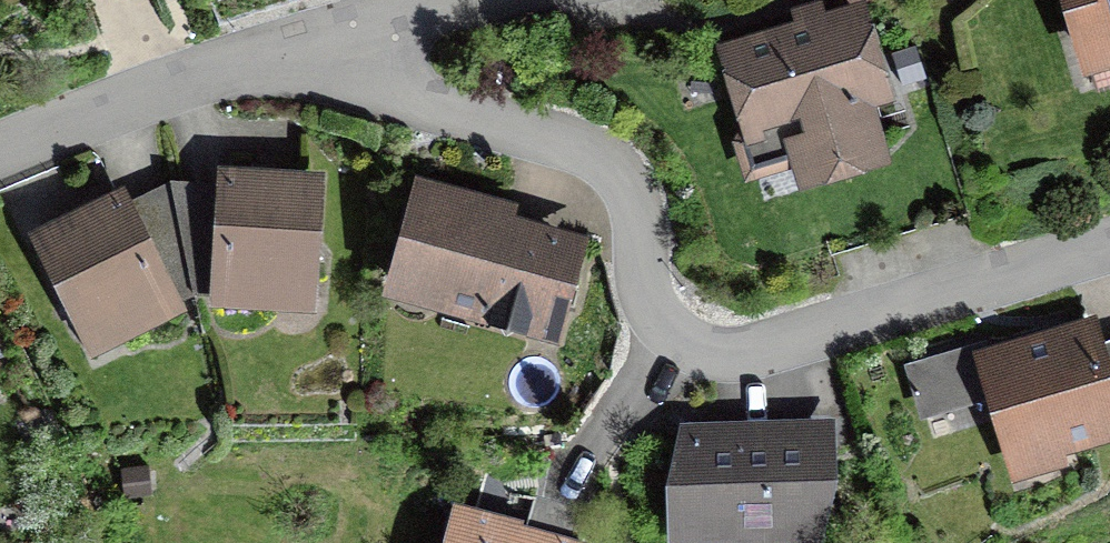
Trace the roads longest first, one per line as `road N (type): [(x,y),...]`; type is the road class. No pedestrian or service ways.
road 1 (residential): [(297,55),(610,163),(631,196),(658,315),(691,345),(711,351),(755,347),(1109,243)]
road 2 (residential): [(0,150),(205,72),(297,55)]
road 3 (residential): [(297,55),(493,0)]

